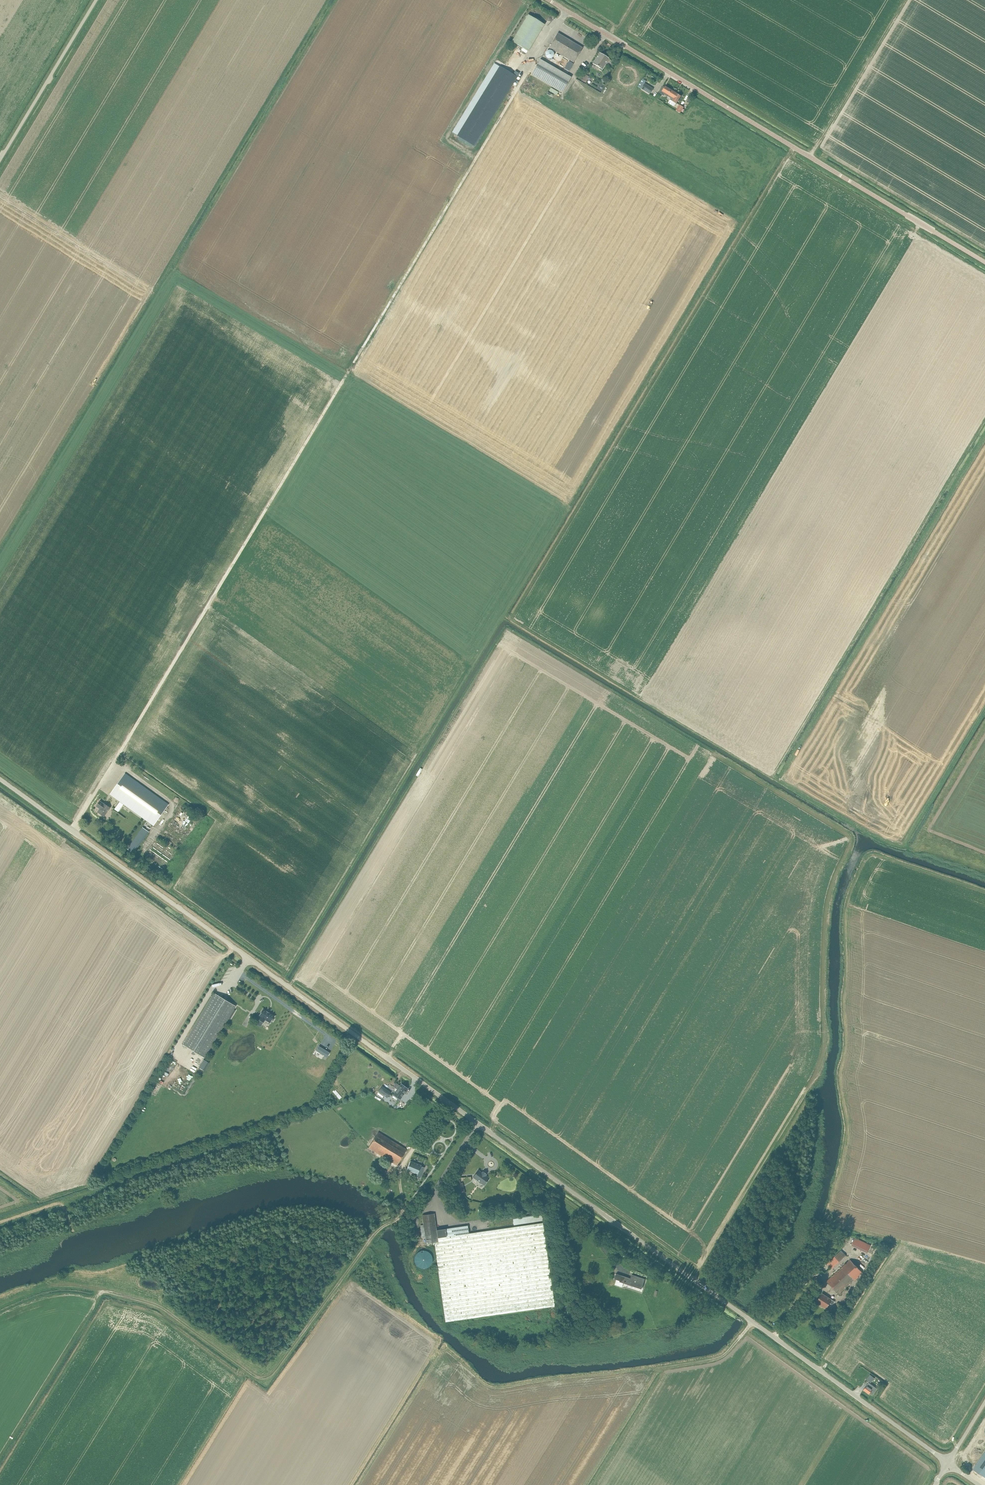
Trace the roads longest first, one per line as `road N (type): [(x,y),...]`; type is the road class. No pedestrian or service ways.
road 1 (unclassified): [(949,1463),(0,783)]
road 2 (unclassified): [(984,261),(551,0)]
road 3 (track): [(98,1295),(160,1307),(267,1377),(393,1222)]
road 4 (unclassified): [(0,157),(94,0)]

